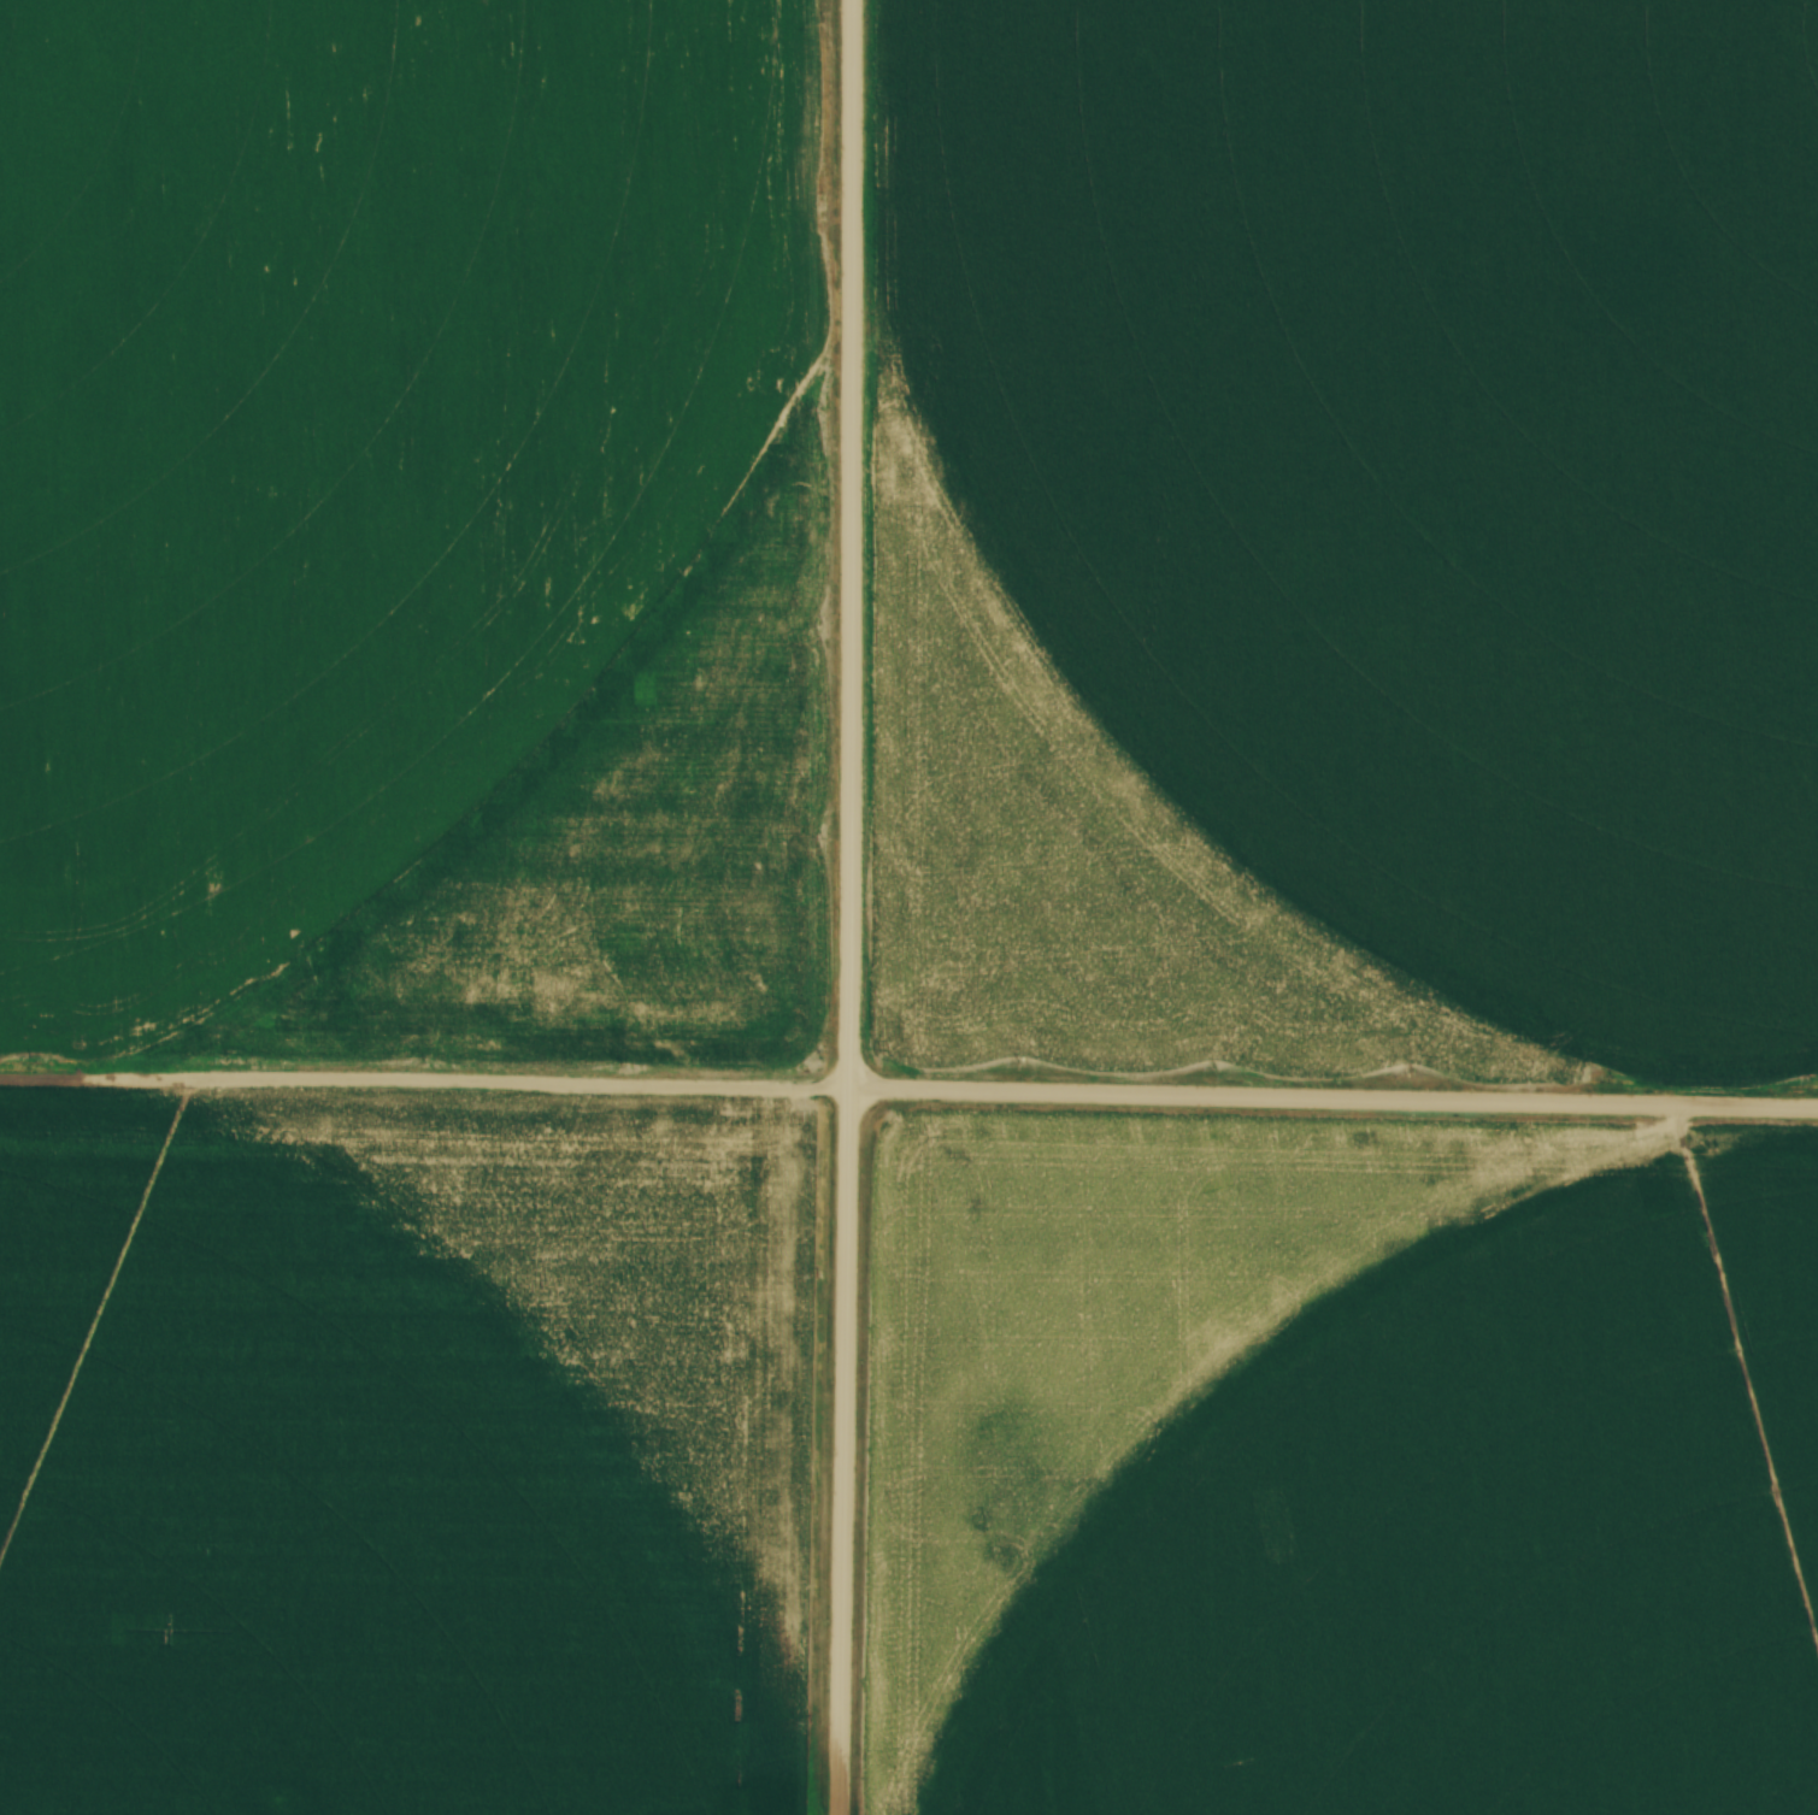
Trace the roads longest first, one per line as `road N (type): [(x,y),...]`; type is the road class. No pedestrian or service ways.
road 1 (residential): [(839,1814),(853,776),(852,0)]
road 2 (residential): [(1817,1109),(849,1089)]

